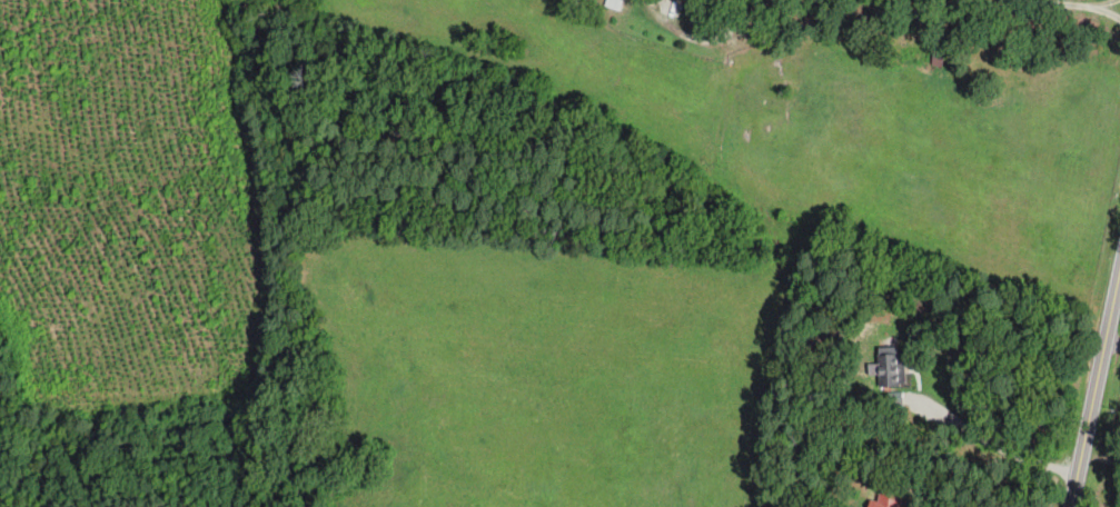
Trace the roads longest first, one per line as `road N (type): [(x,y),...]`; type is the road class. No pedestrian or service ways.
road 1 (tertiary): [(1071,506),(1119,273)]

